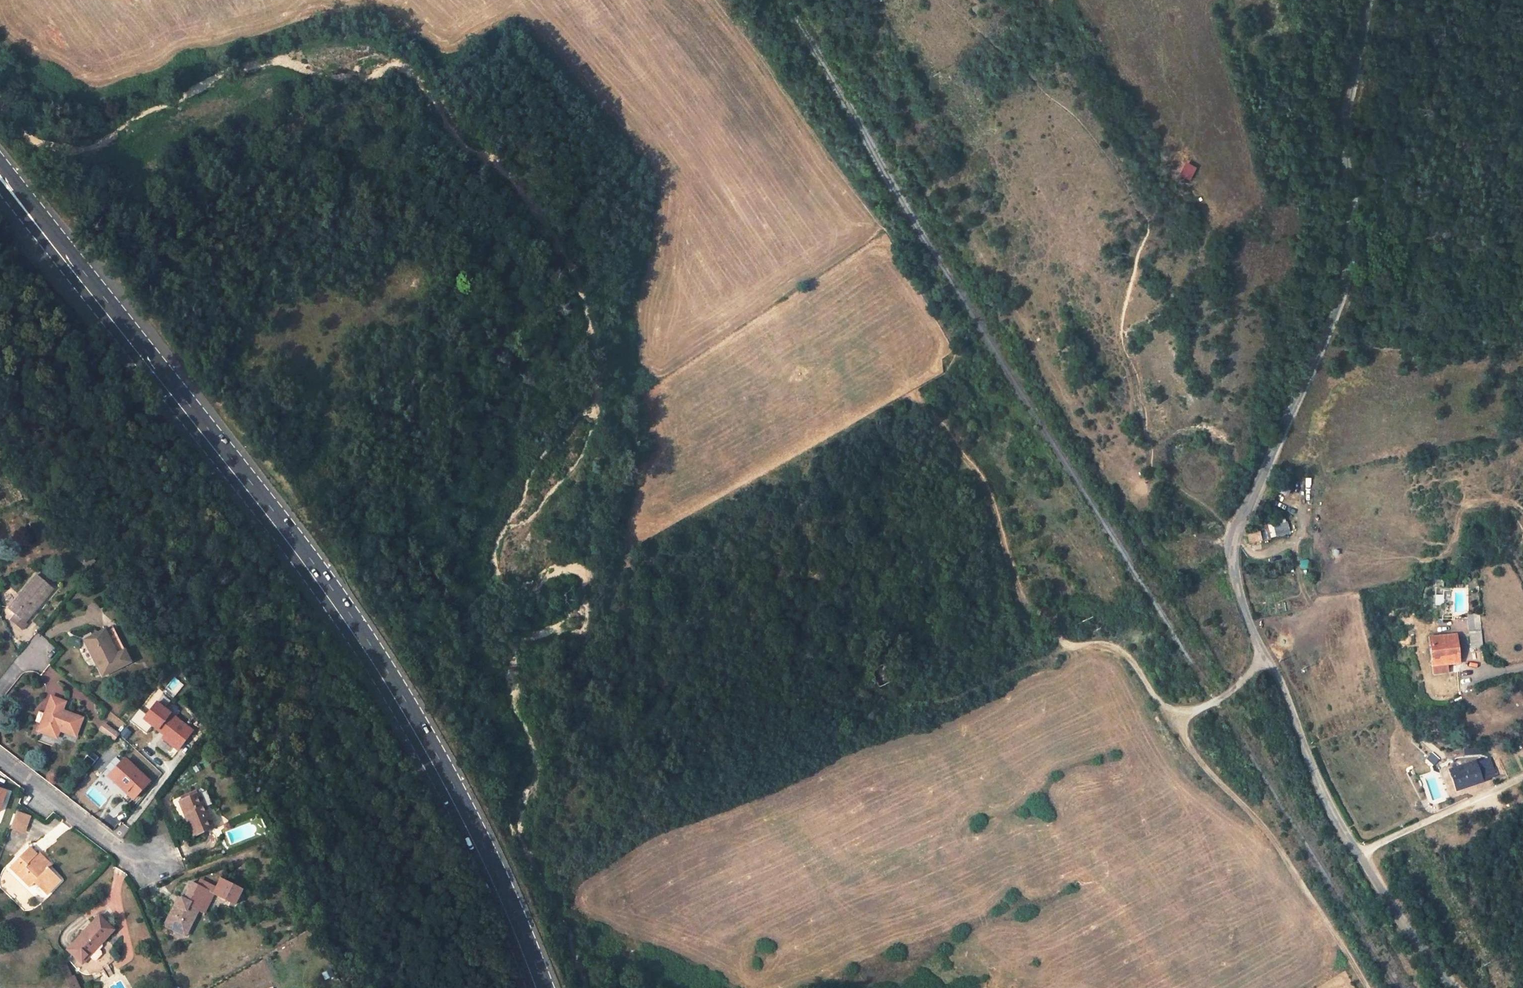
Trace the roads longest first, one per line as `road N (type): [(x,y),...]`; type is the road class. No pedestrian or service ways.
road 1 (unclassified): [(1368,0),(1343,144),(1351,252),(1337,315),(1244,516),(1232,563),(1334,816),(1458,987)]
road 2 (primary): [(542,987),(425,729),(352,615),(0,172)]
road 3 (track): [(1264,656),(1240,684),(1198,710),(1188,725),(1189,745),(1269,833),(1368,987)]
road 4 (track): [(1072,646),(1027,603),(988,490),(917,395)]
road 5 (residential): [(160,859),(116,848),(0,757)]
road 6 (track): [(1198,710),(1161,702),(1120,649),(1072,646)]
road 7 (track): [(1072,646),(942,701)]

